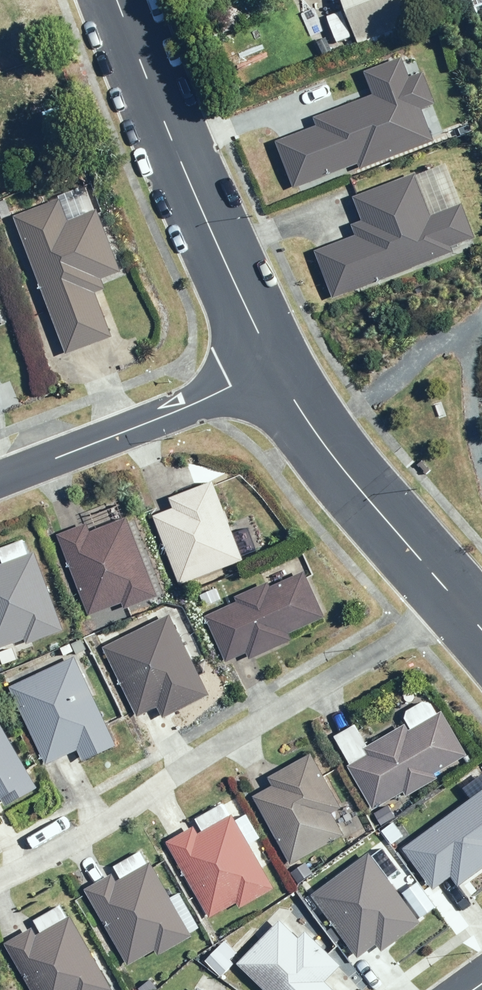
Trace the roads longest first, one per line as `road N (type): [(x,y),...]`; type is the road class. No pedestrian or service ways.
road 1 (residential): [(0,874),(458,605)]
road 2 (residential): [(275,371),(203,215),(119,0)]
road 3 (residential): [(458,605),(275,371)]
road 4 (residential): [(0,477),(275,371)]

